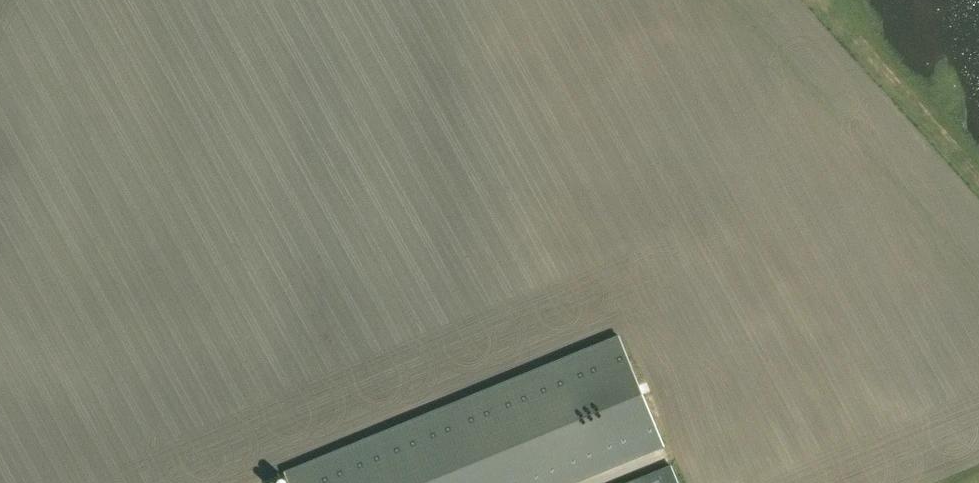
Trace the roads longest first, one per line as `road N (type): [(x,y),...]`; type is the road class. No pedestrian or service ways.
road 1 (track): [(978,181),(823,0)]

